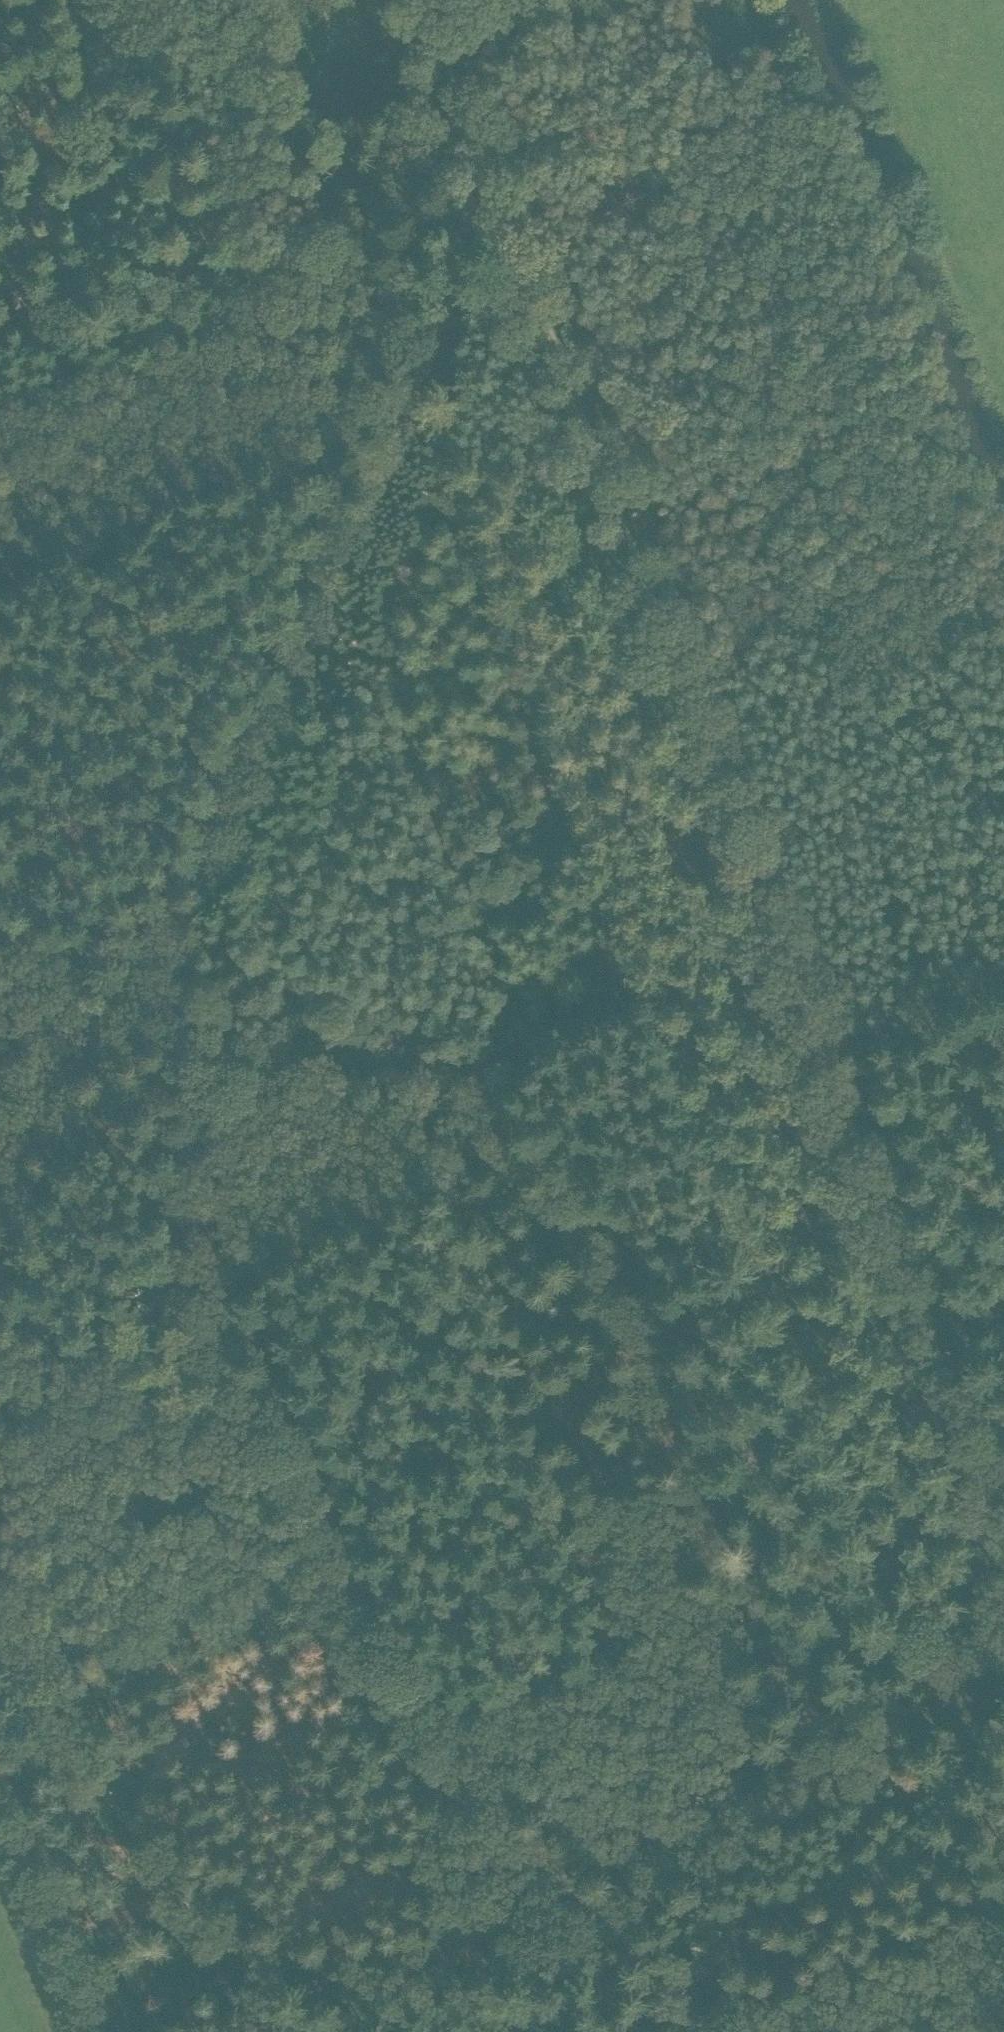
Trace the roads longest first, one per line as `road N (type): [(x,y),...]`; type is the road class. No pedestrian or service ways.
road 1 (track): [(449,68),(1003,1540)]

